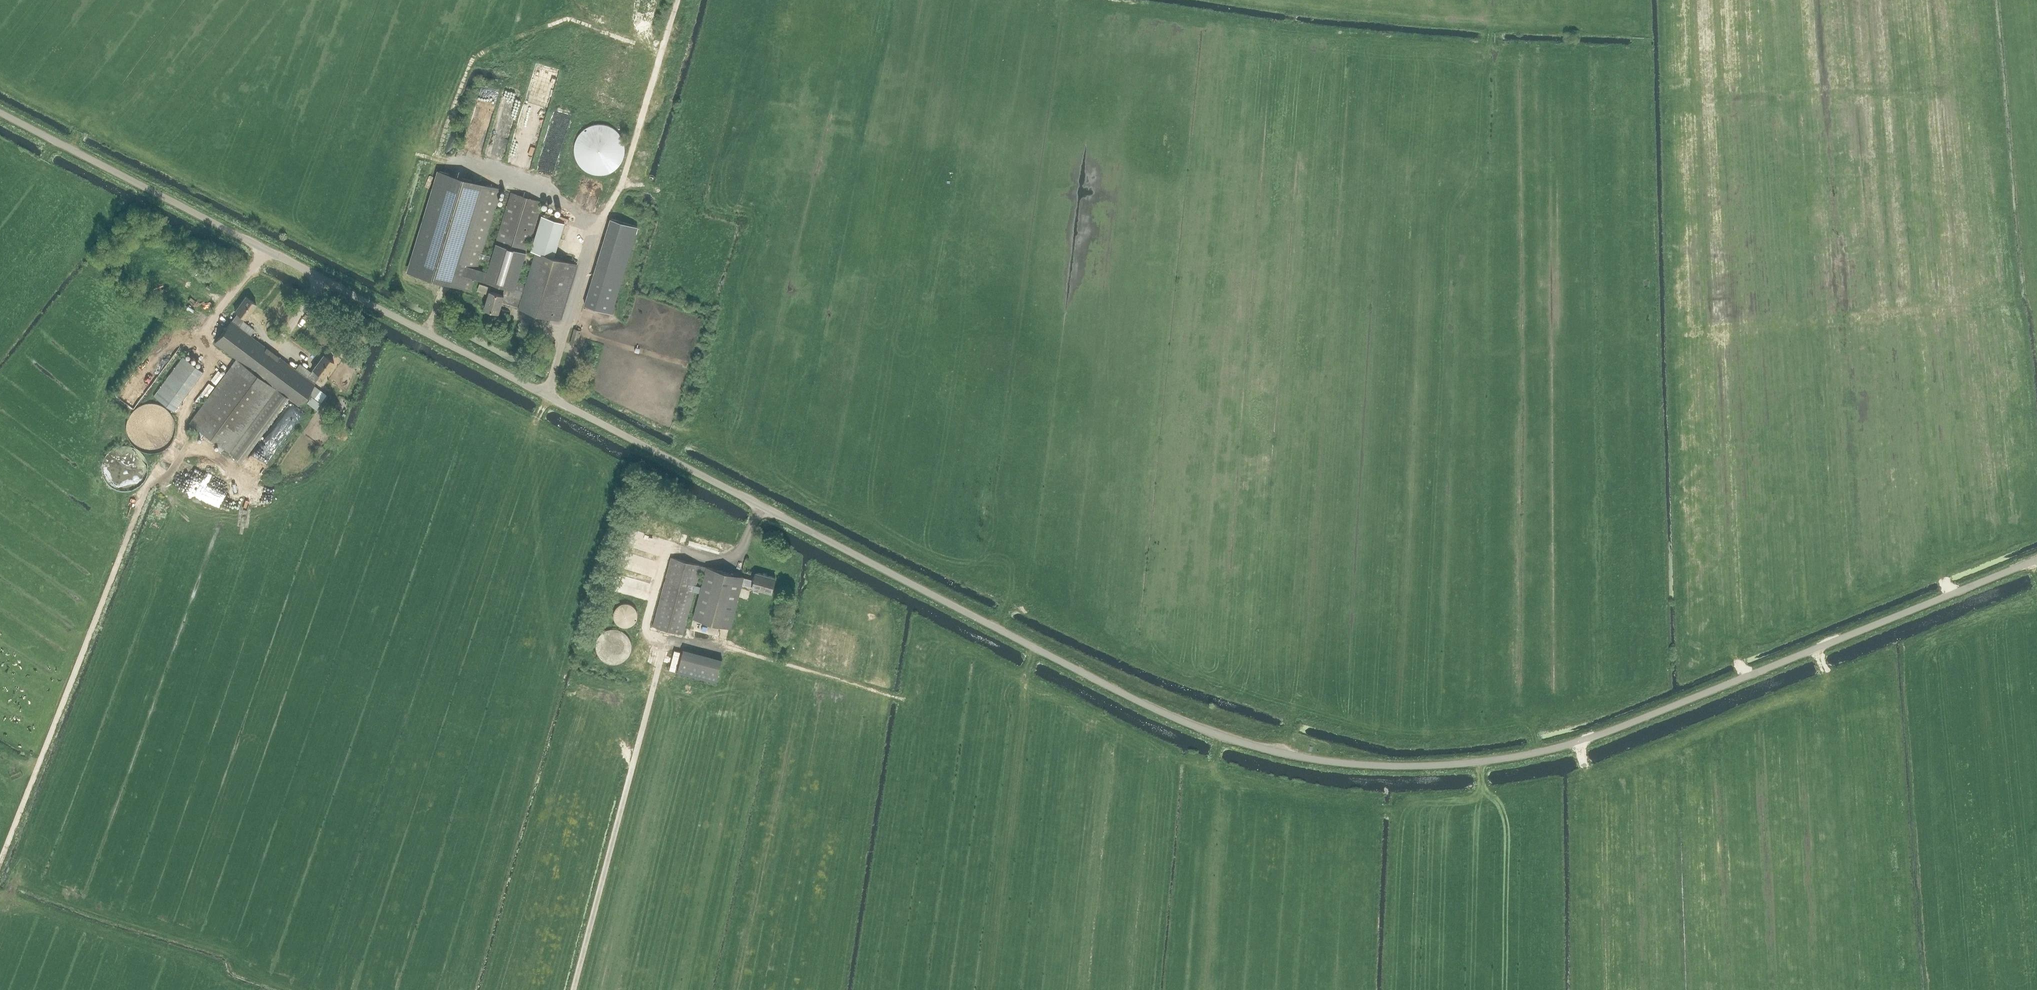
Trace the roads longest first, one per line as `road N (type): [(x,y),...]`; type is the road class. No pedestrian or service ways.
road 1 (unclassified): [(0,111),(1179,724),(1283,760),(1394,772),(1509,764),(1608,738),(2036,563)]

